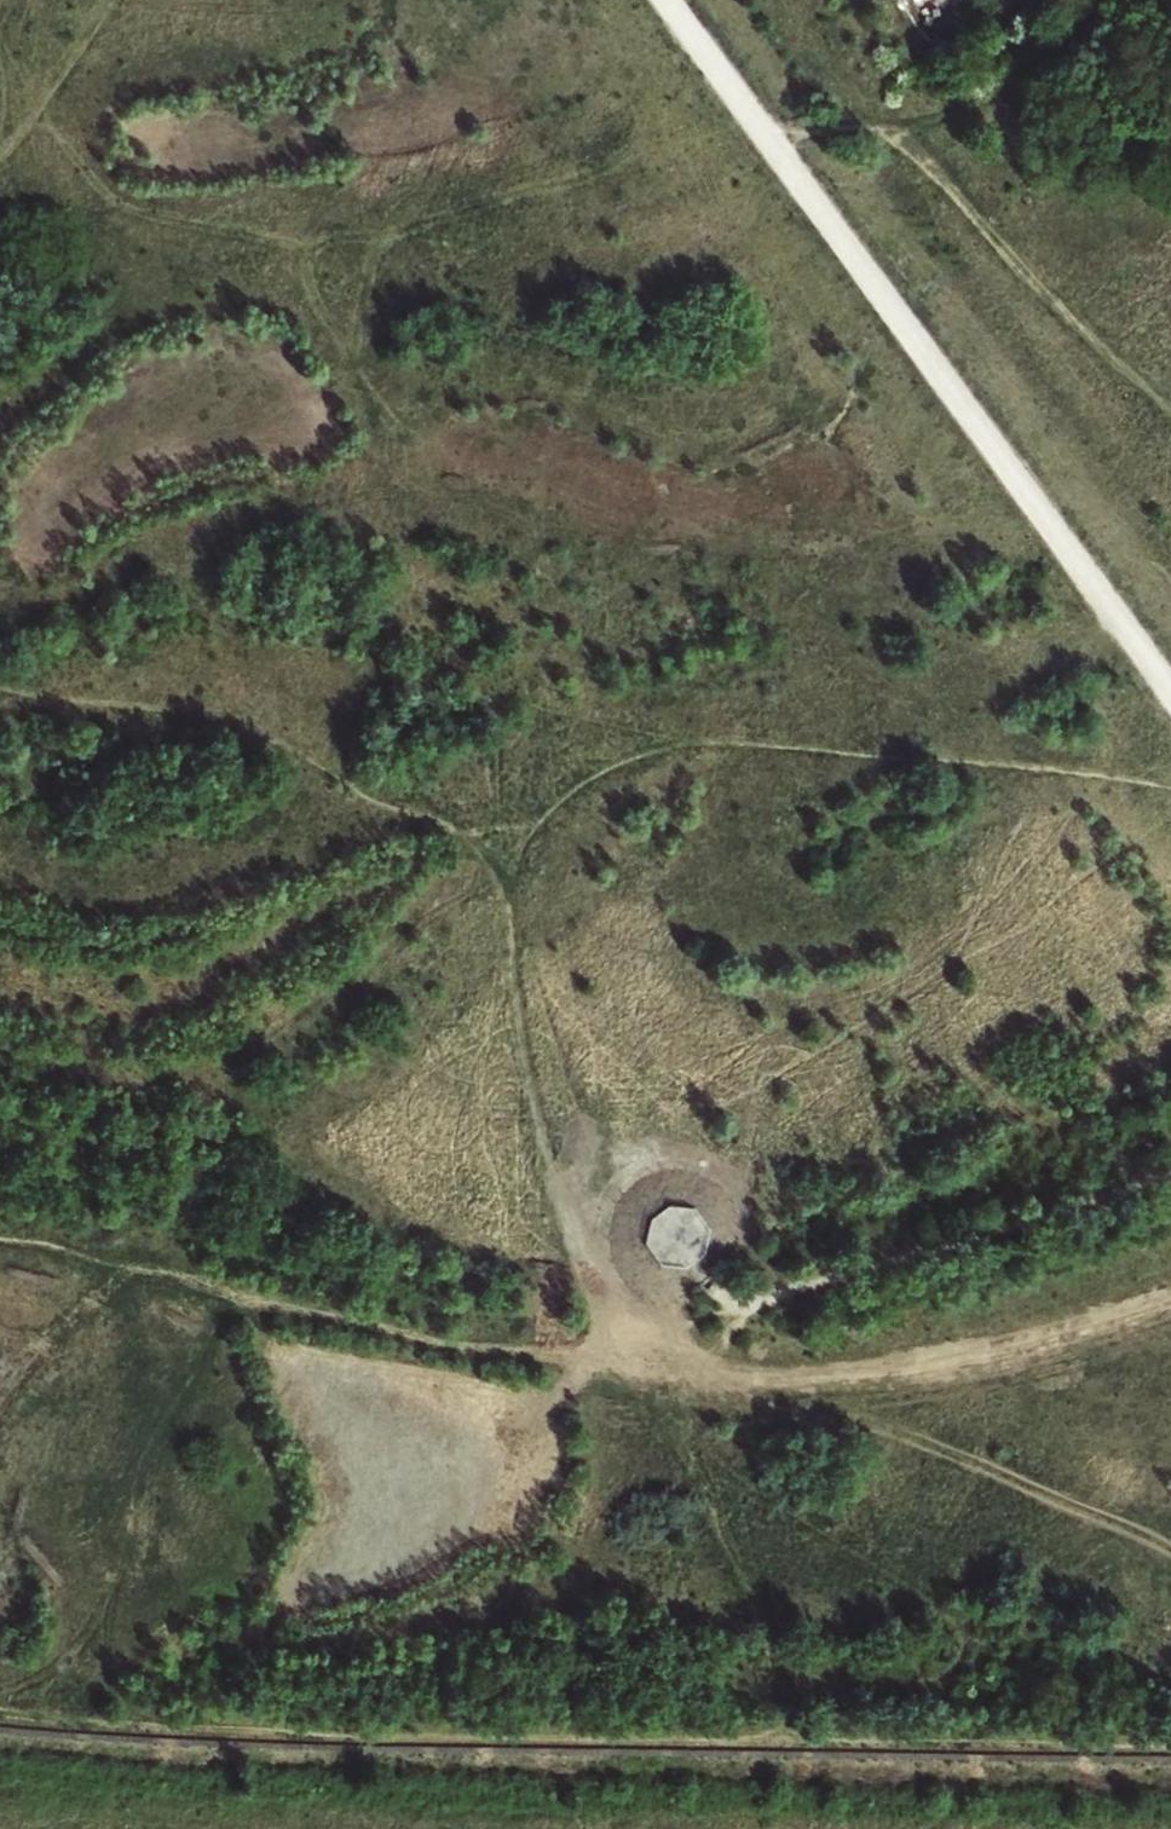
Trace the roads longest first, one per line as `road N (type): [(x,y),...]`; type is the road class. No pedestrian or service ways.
road 1 (track): [(1170,695),(663,0)]
road 2 (track): [(991,95),(1038,63),(1096,0)]

